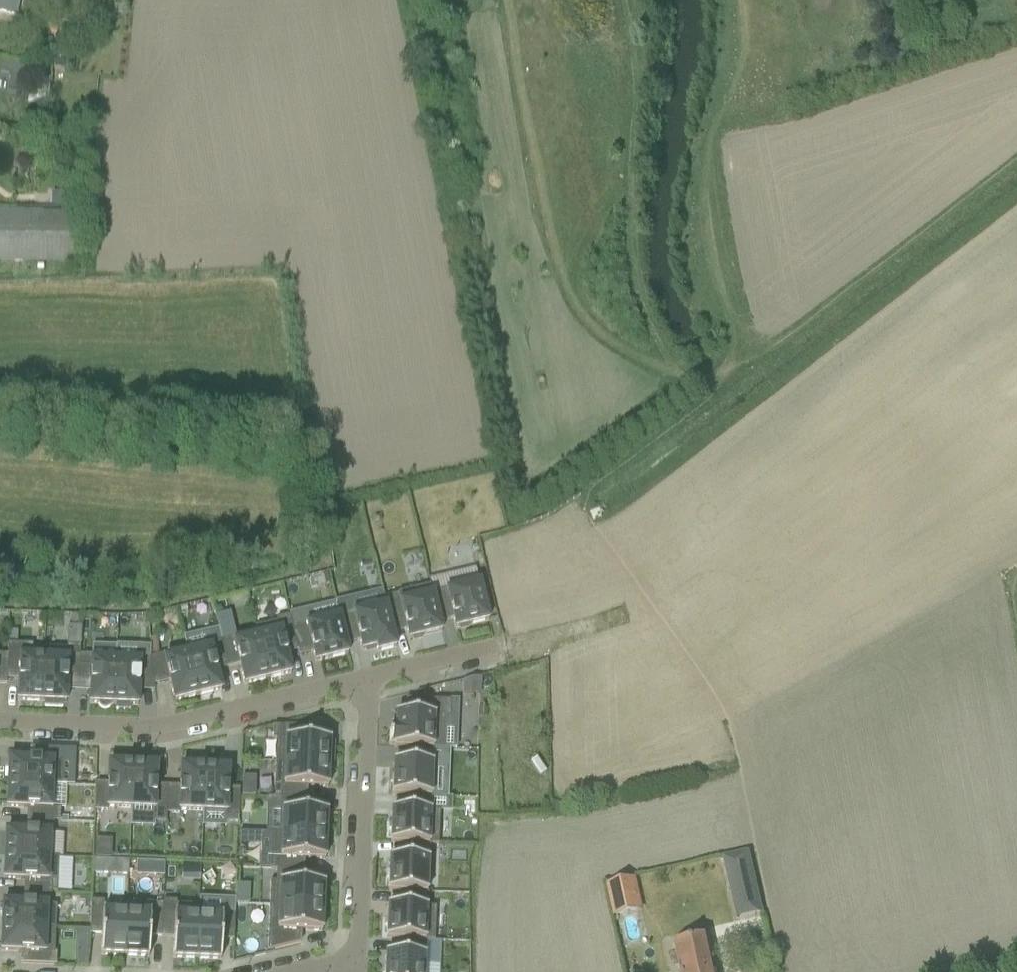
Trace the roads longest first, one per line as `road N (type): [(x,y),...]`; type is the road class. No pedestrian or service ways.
road 1 (residential): [(0,723),(159,730),(370,678)]
road 2 (residential): [(370,678),(359,961)]
road 3 (residential): [(370,678),(495,645)]

